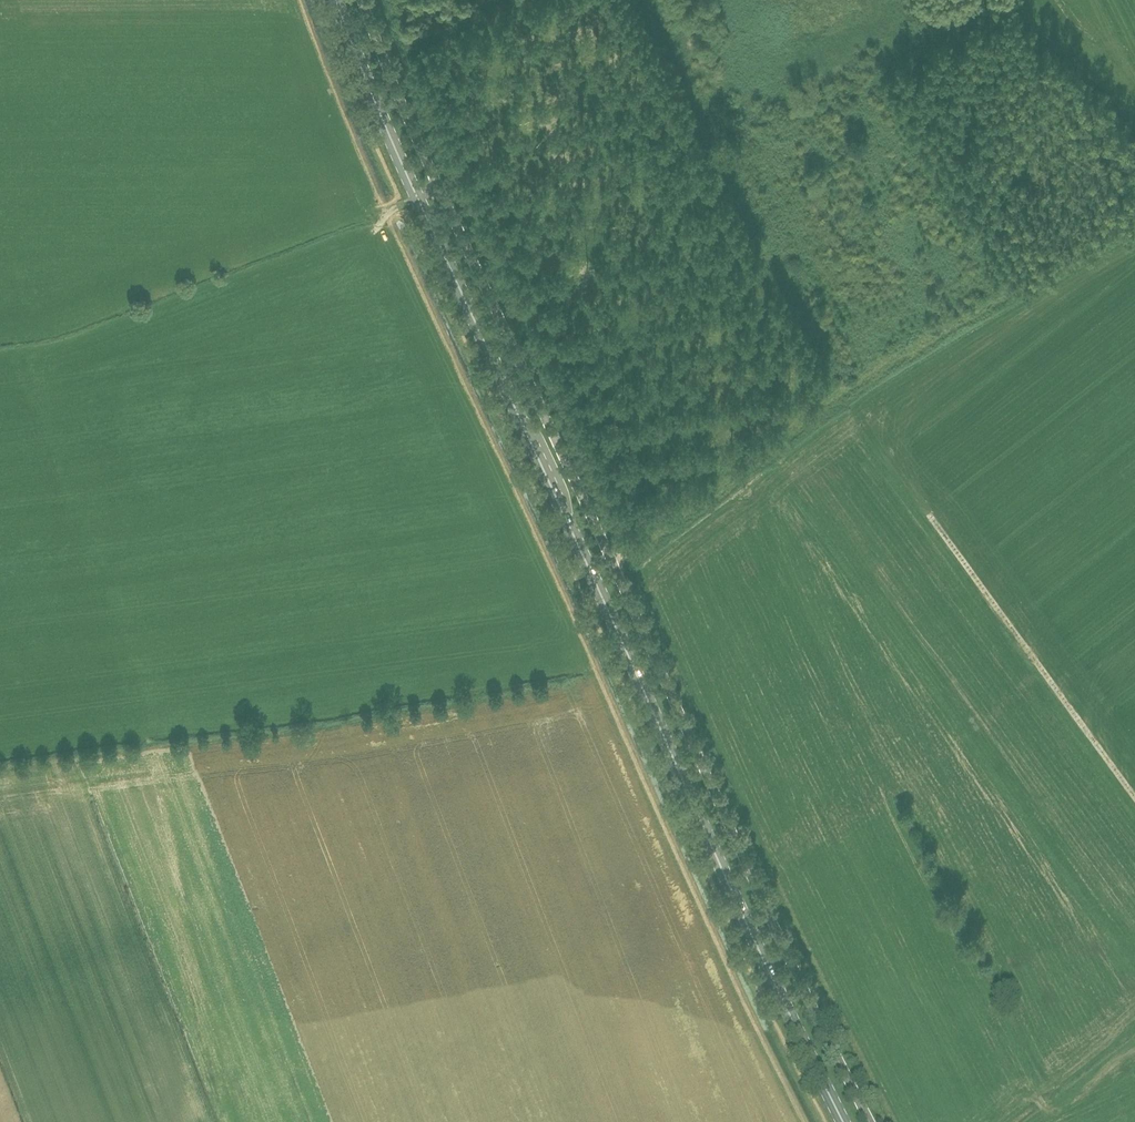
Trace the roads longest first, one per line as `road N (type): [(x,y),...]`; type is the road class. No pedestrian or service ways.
road 1 (unclassified): [(869,1121),(438,186),(362,0)]
road 2 (primary): [(843,1121),(361,70),(338,0)]
road 3 (track): [(927,513),(1134,798)]

